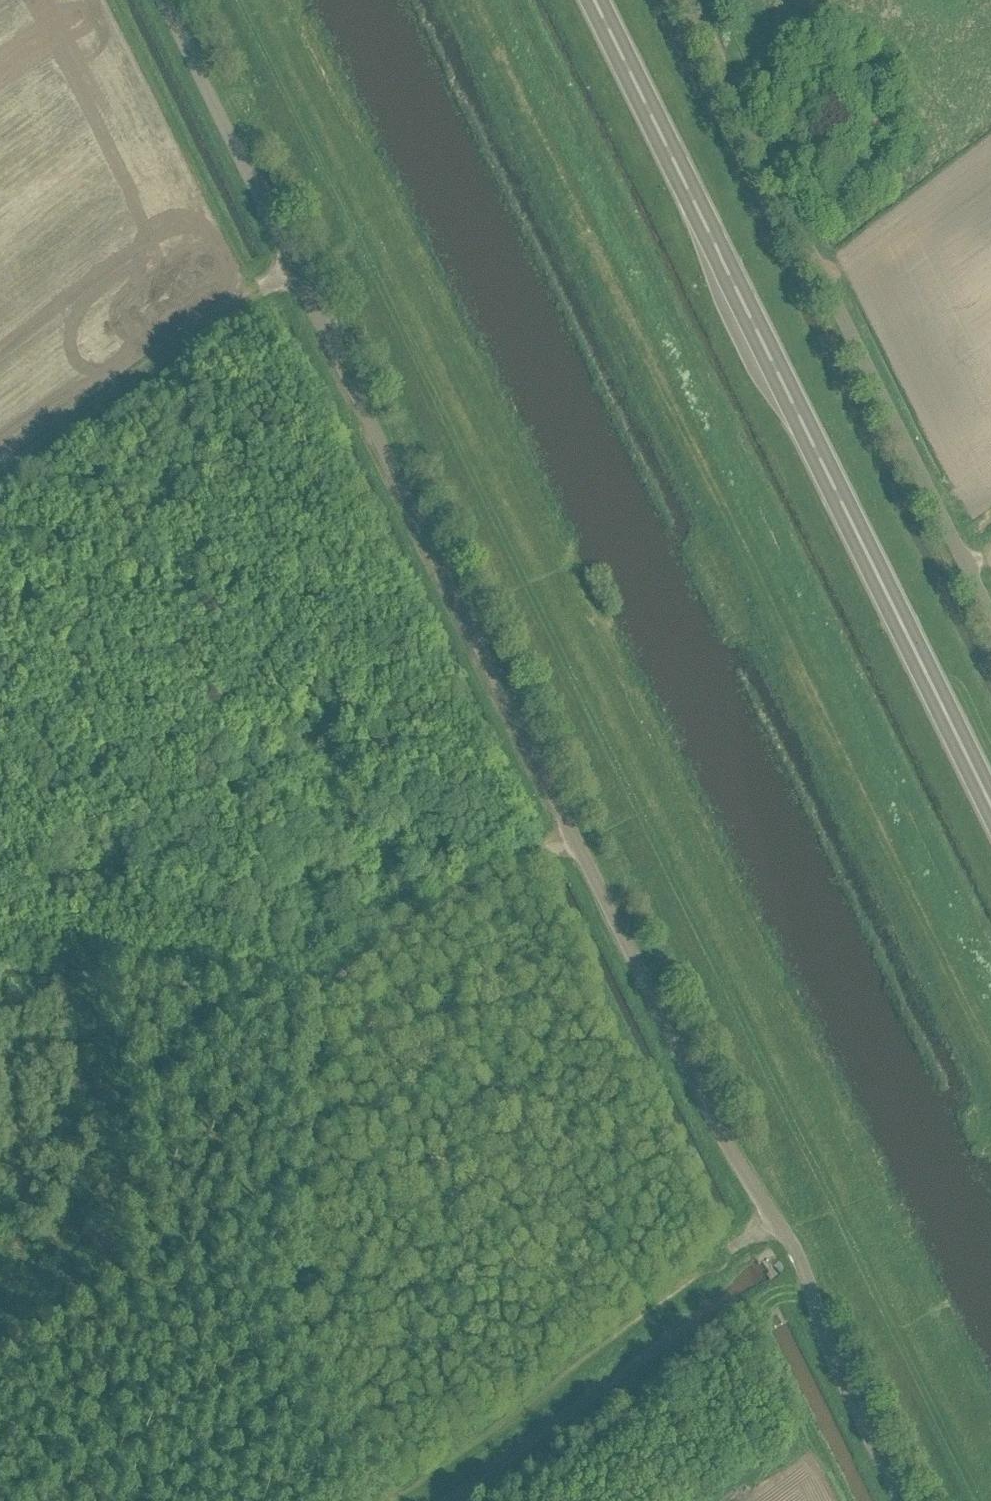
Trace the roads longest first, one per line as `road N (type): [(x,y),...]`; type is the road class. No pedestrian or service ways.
road 1 (unclassified): [(900,1500),(826,1352),(795,1246),(726,1143),(163,0)]
road 2 (trunk): [(990,805),(595,0)]
road 3 (unclassified): [(990,605),(693,0)]

